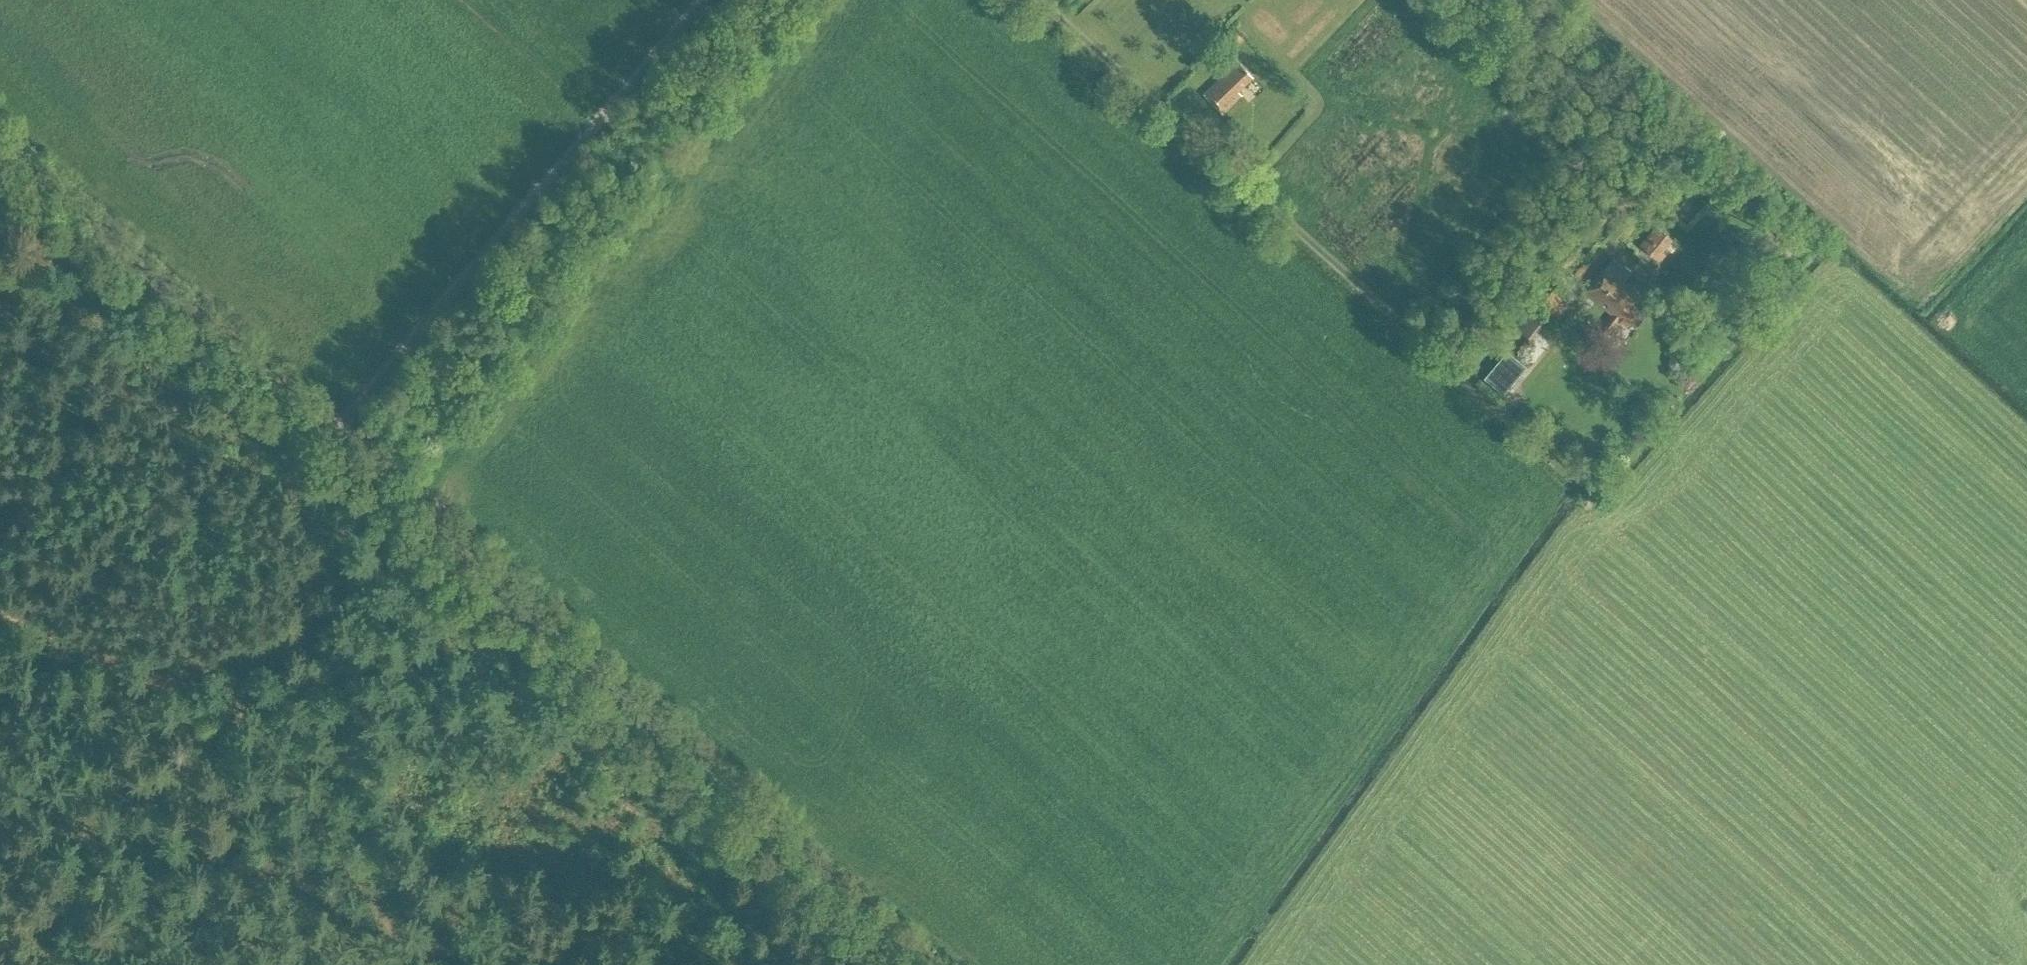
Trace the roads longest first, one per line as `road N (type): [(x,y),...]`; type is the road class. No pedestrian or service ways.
road 1 (unclassified): [(923,964),(0,135)]
road 2 (track): [(1586,494),(1035,0)]
road 3 (track): [(1586,494),(2026,881)]
road 4 (track): [(334,432),(700,0)]

